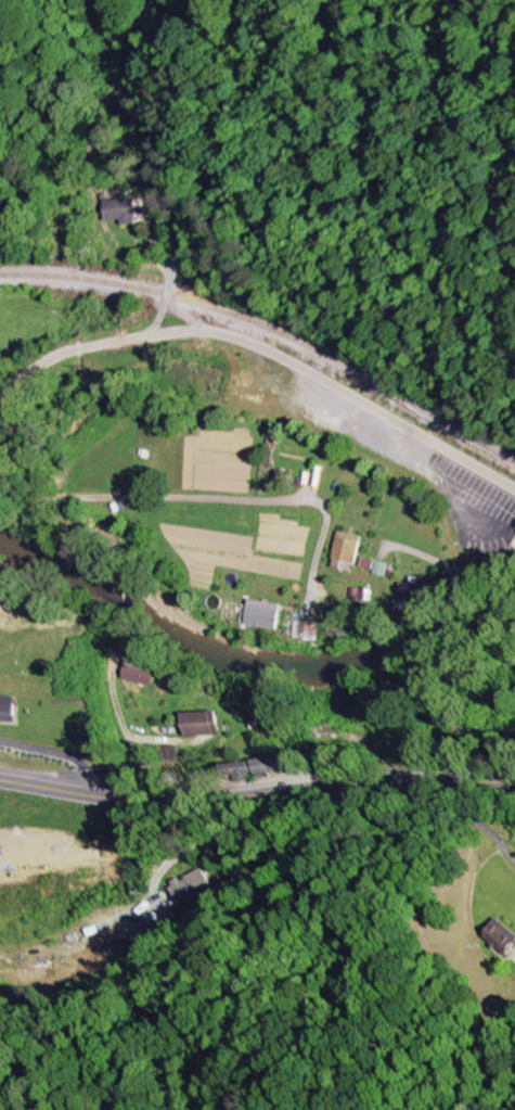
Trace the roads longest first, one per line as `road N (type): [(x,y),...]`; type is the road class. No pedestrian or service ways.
road 1 (tertiary): [(0,396),(72,352),(219,335),(283,358),(514,491)]
road 2 (secondary): [(0,780),(160,801),(364,782),(514,782)]
road 3 (residential): [(147,337),(169,295),(180,229),(143,100),(157,0)]
road 4 (residential): [(0,495),(309,502)]

